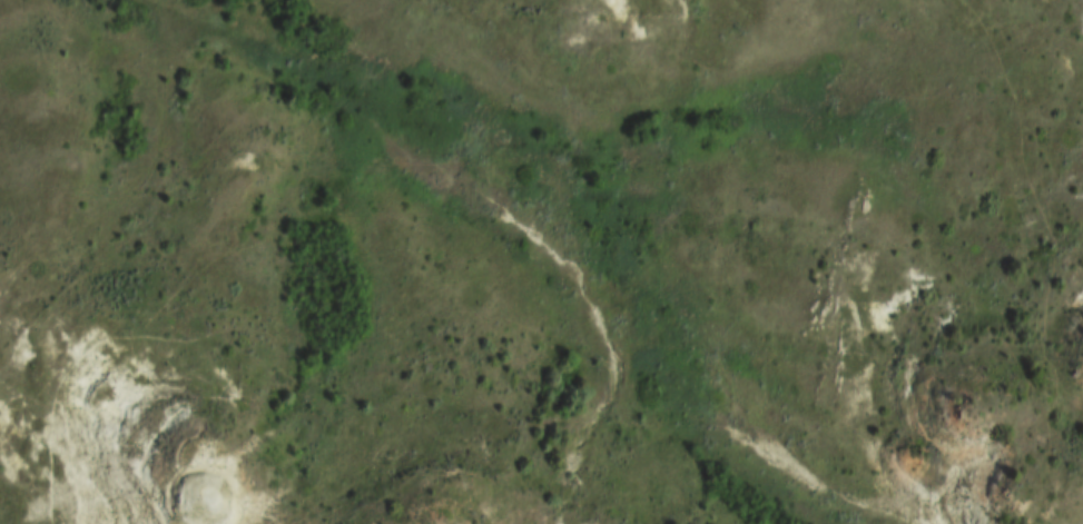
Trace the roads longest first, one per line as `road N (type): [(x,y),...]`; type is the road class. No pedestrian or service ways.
road 1 (track): [(0,305),(13,273),(17,219),(0,170)]

